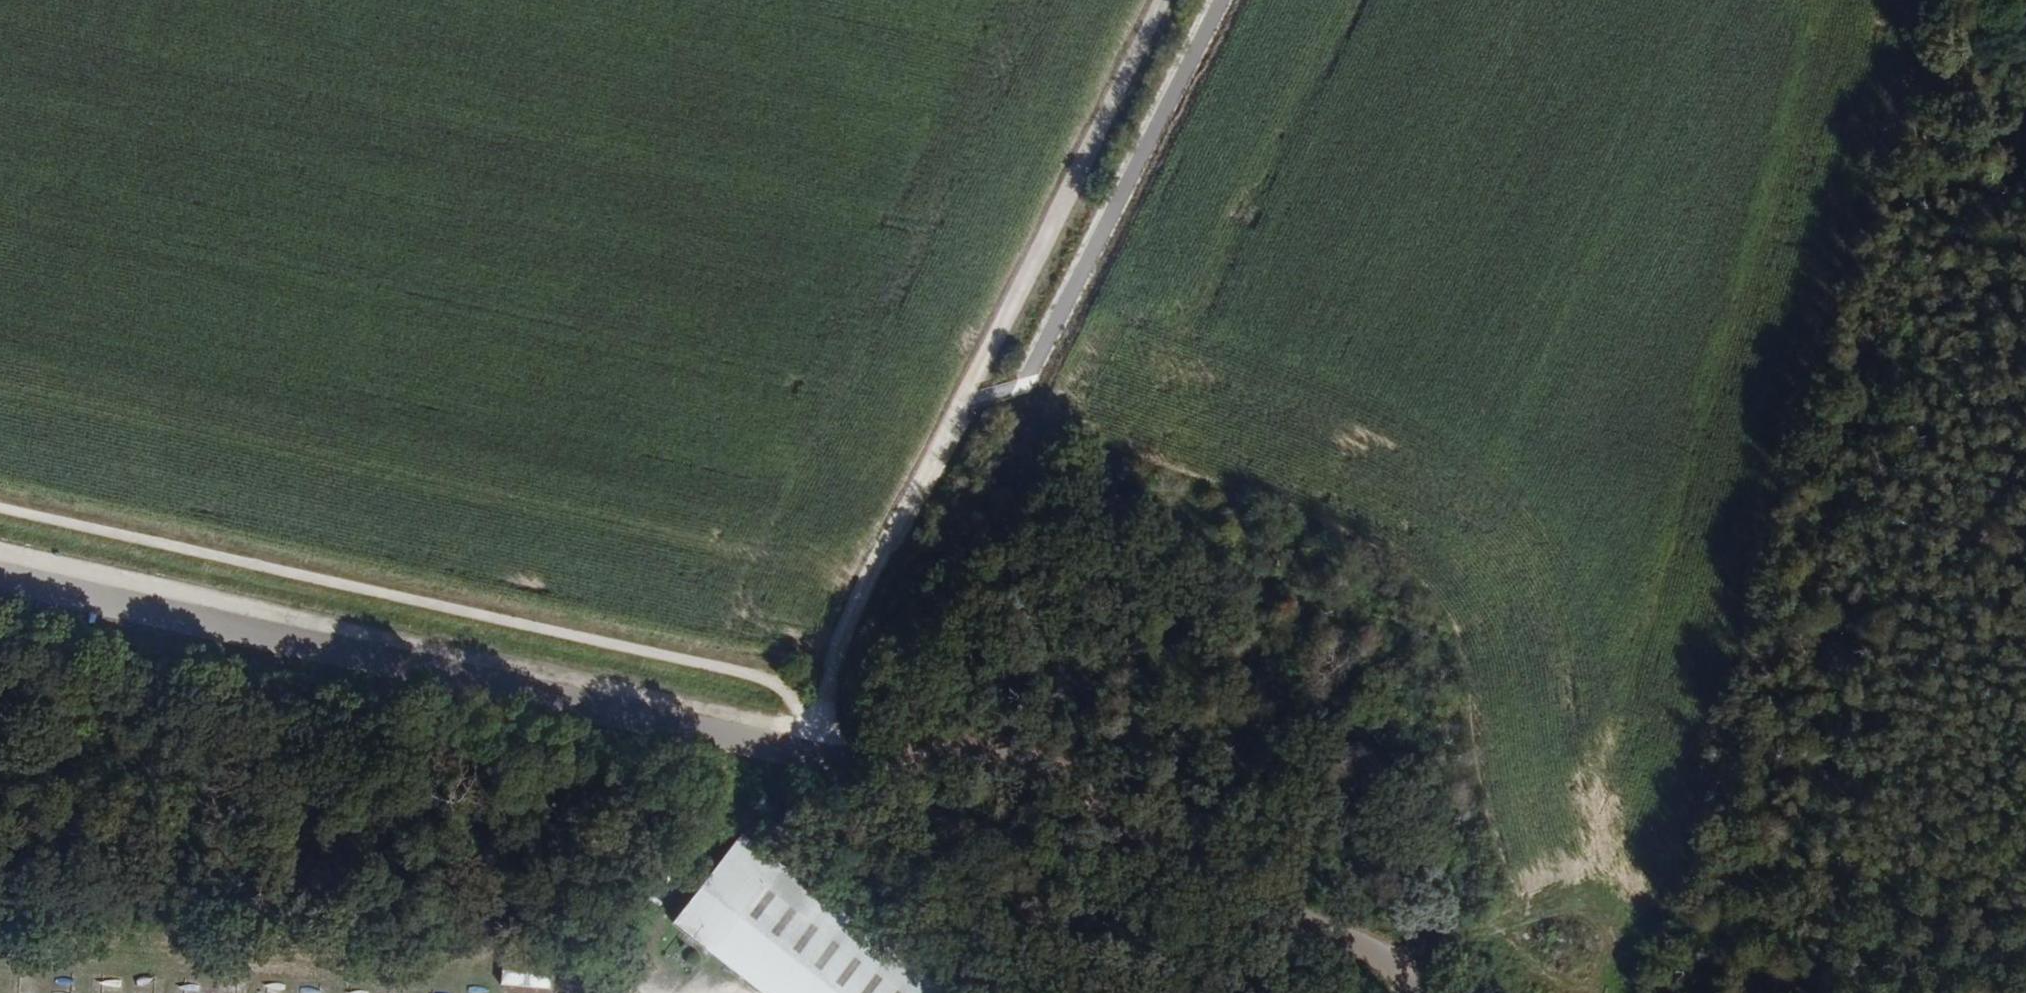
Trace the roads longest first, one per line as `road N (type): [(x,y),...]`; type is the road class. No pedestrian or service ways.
road 1 (residential): [(0,575),(1097,844),(1274,902),(1394,965),(1404,992)]
road 2 (track): [(958,409),(1160,0)]
road 3 (track): [(813,703),(825,666),(958,409)]

